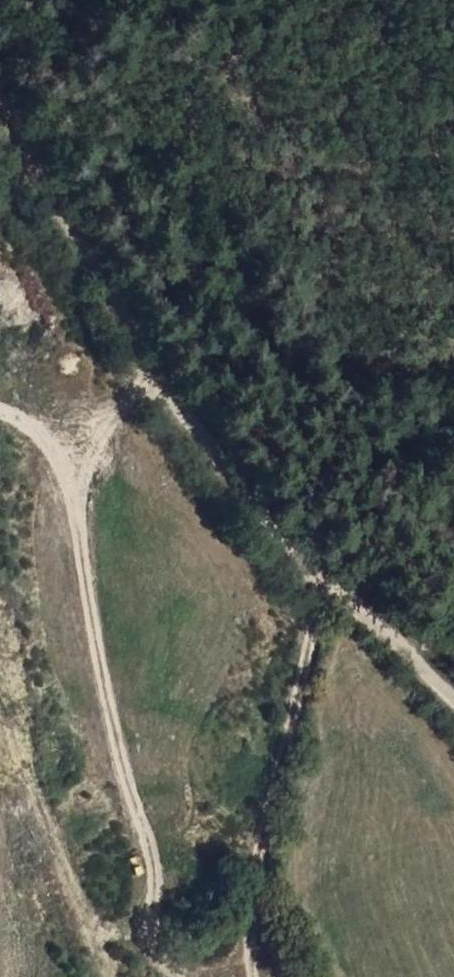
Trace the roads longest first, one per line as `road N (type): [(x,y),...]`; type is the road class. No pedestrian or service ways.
road 1 (track): [(0,92),(167,396),(210,457),(277,535),(453,694)]
road 2 (track): [(153,976),(155,860),(91,625),(67,441)]
road 3 (track): [(322,577),(251,924),(279,976)]
road 4 (track): [(25,756),(100,929),(104,976)]
road 5 (track): [(0,417),(67,441),(167,396)]

